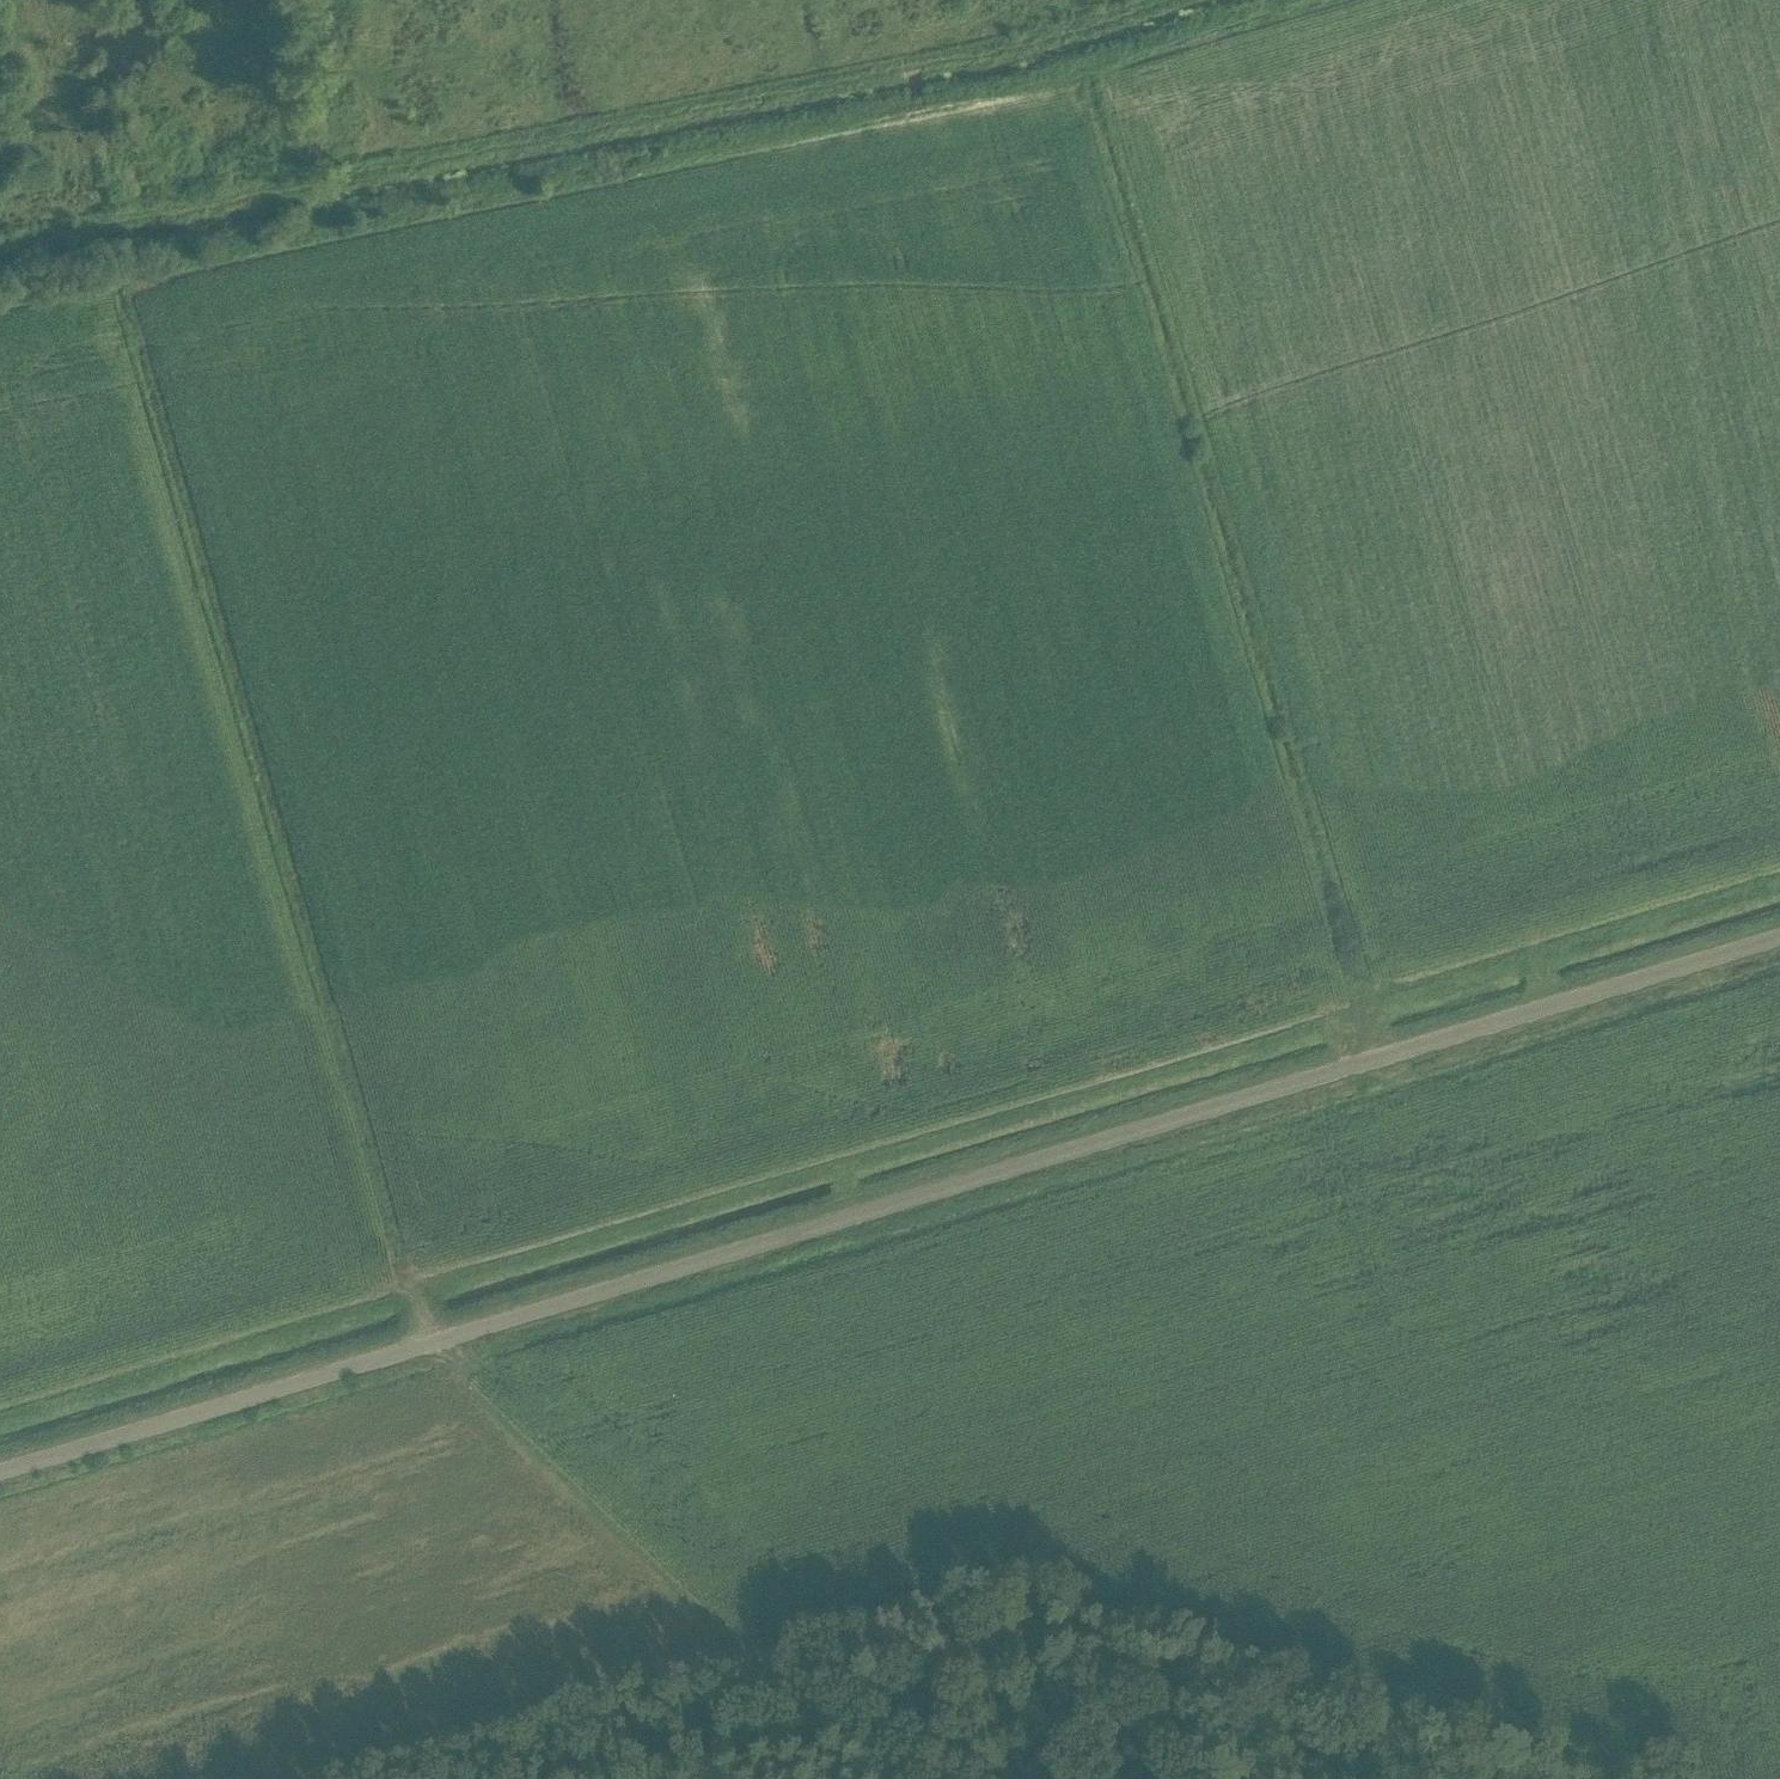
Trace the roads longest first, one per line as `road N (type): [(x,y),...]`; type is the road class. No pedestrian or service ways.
road 1 (unclassified): [(0,1475),(832,1211),(1779,942)]
road 2 (track): [(855,1778),(767,1695)]

